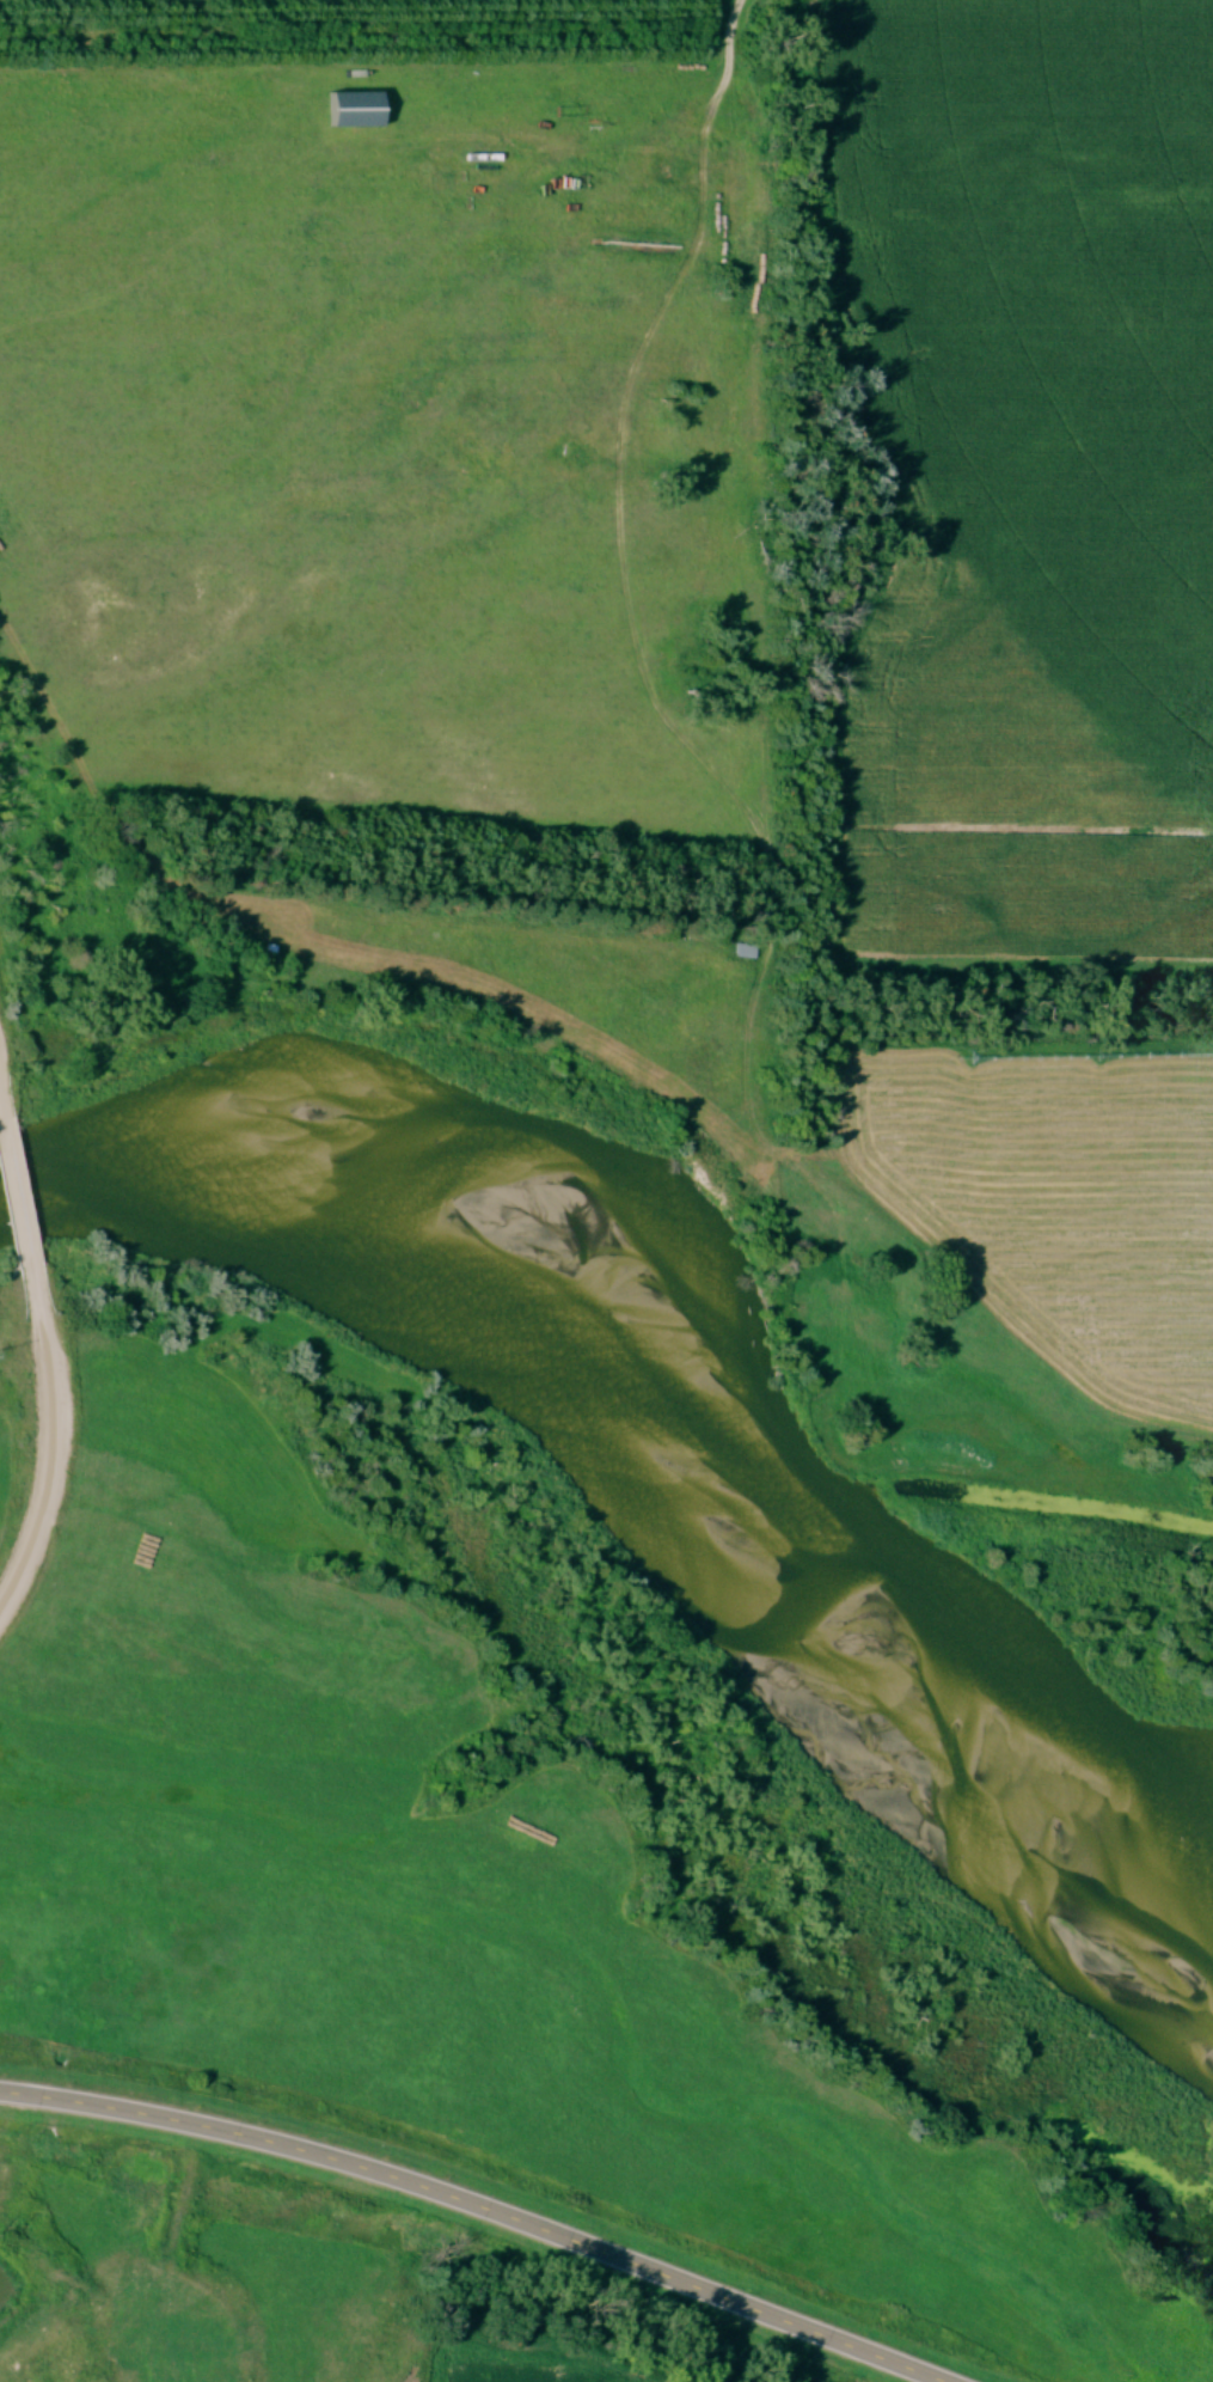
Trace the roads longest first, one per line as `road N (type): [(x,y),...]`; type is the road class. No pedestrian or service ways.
road 1 (secondary): [(0,2089),(173,2115),(384,2172),(952,2381)]
road 2 (tertiary): [(0,1615),(55,1474),(56,1397),(32,1262)]
road 3 (tertiary): [(32,1262),(7,1116)]

